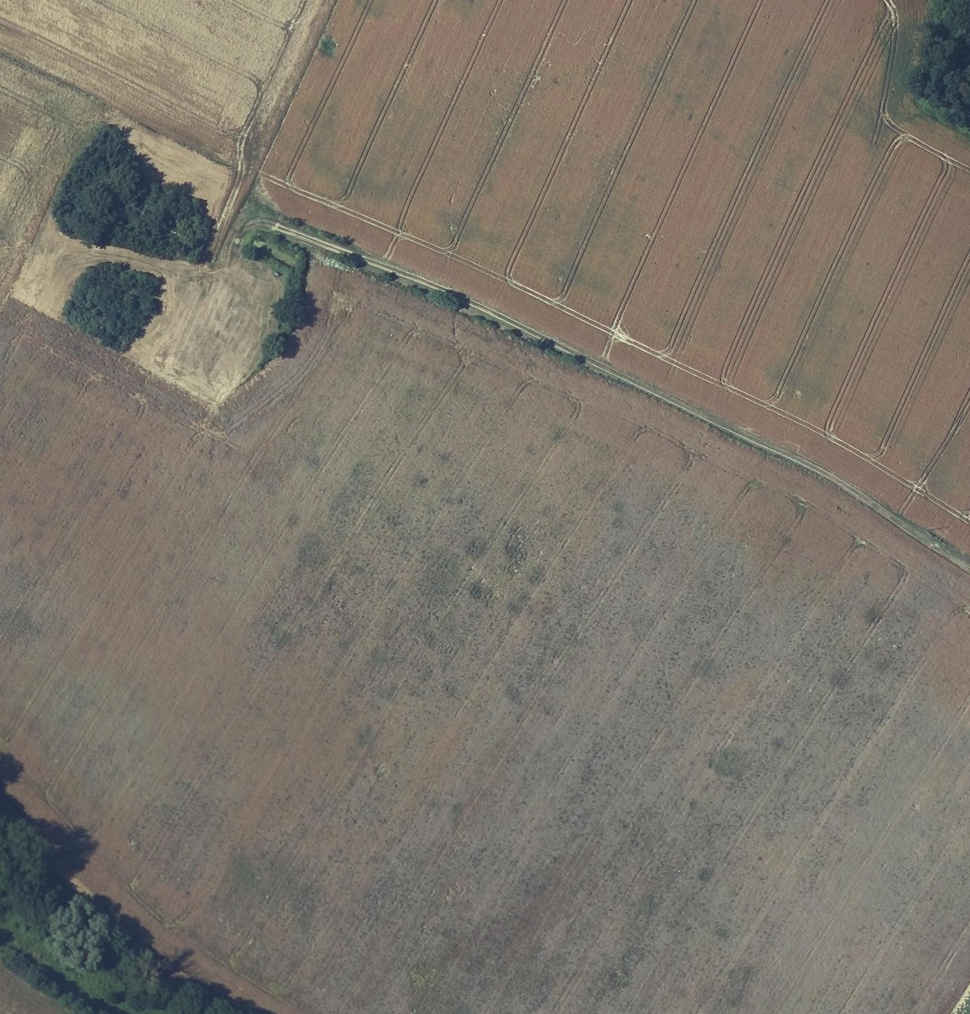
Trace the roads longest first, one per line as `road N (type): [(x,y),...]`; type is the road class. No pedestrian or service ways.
road 1 (track): [(969,568),(802,462),(456,298),(277,226),(248,228),(208,265),(113,253),(0,276)]

